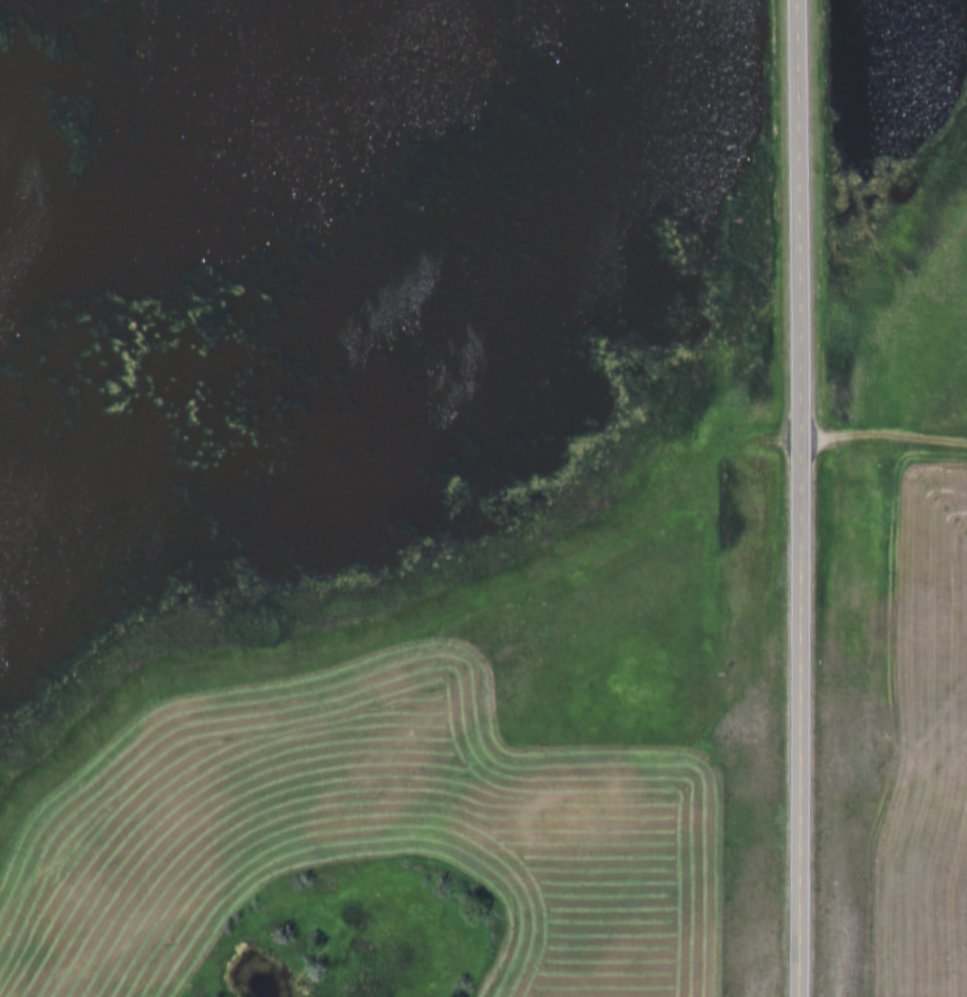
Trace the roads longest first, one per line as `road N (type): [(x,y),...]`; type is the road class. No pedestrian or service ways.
road 1 (secondary): [(802,996),(803,391)]
road 2 (secondary): [(803,391),(802,0)]
road 3 (track): [(966,437),(803,432)]

